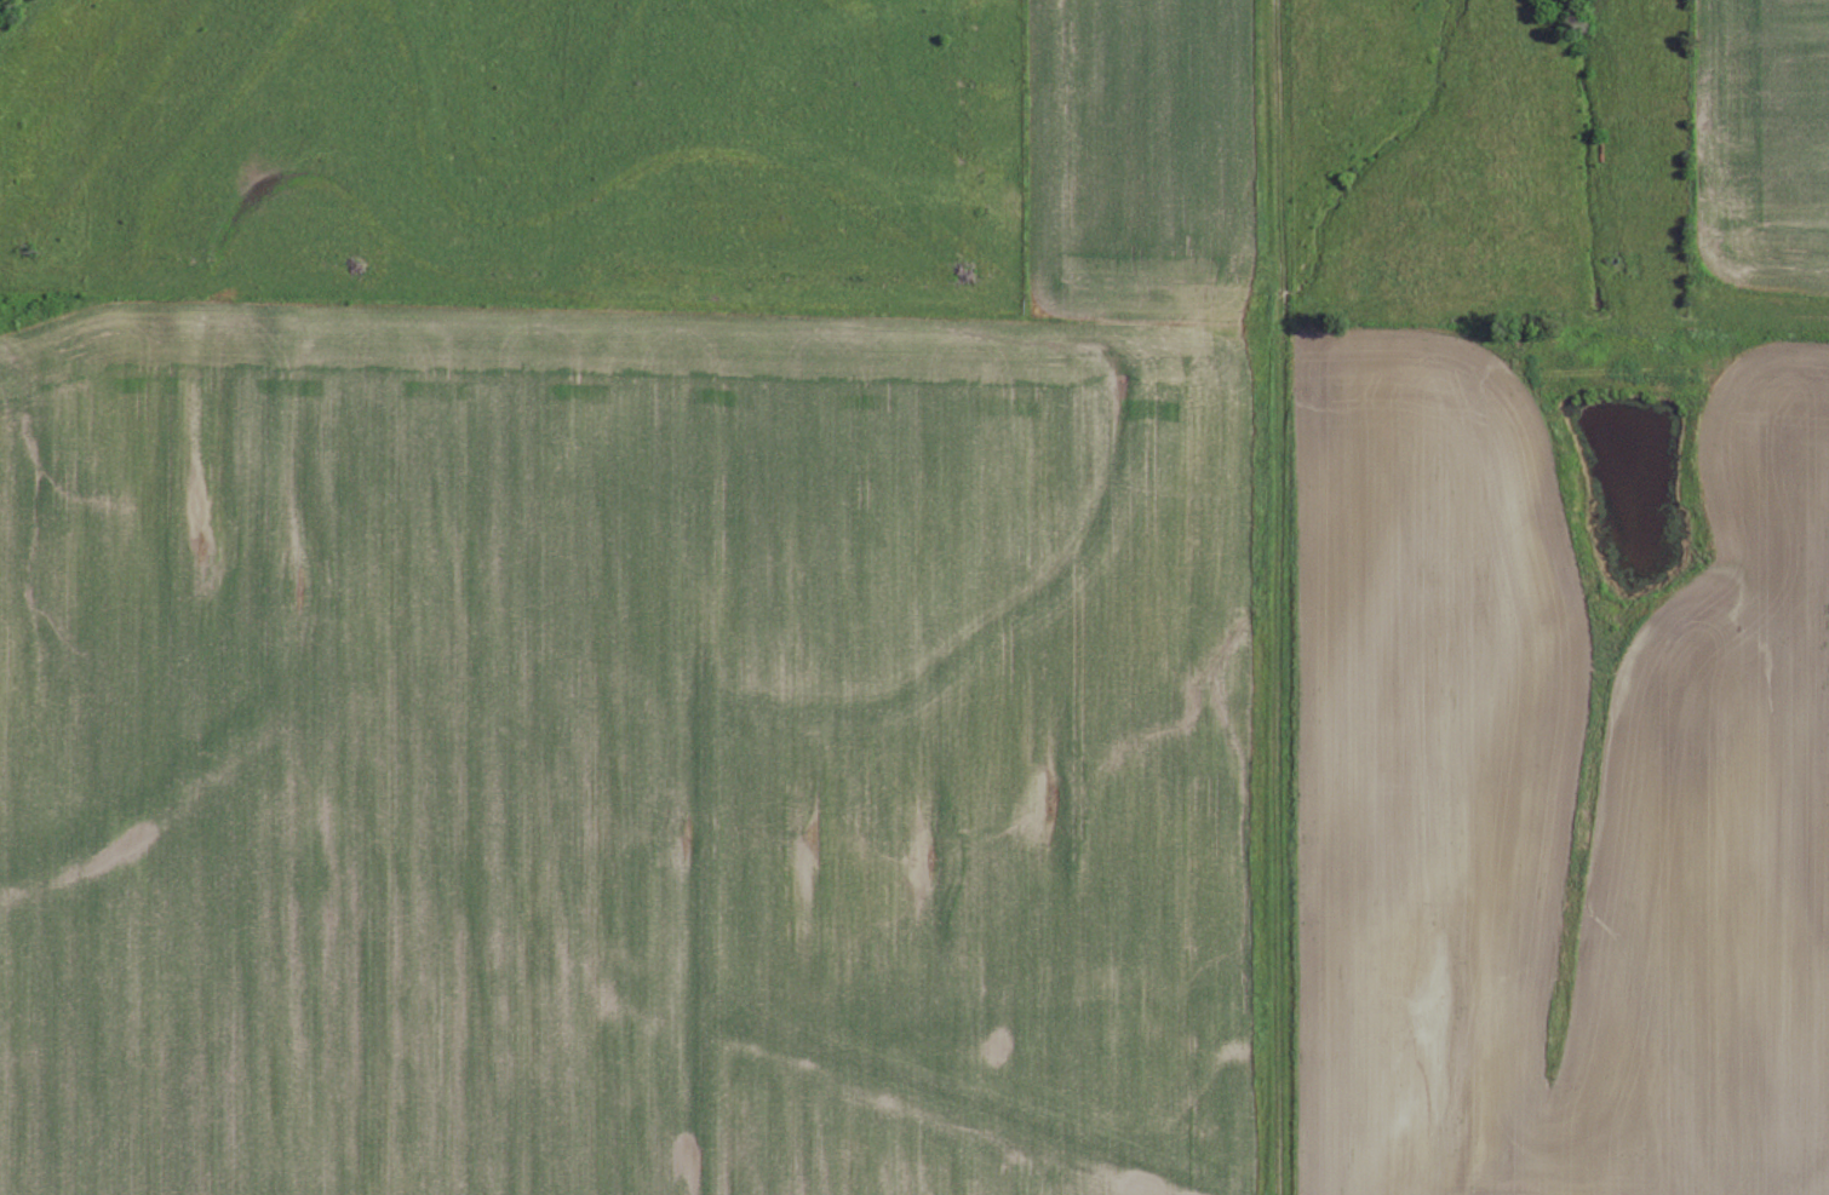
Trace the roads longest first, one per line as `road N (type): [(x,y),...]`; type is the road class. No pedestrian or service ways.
road 1 (residential): [(1276,1194),(1276,0)]

